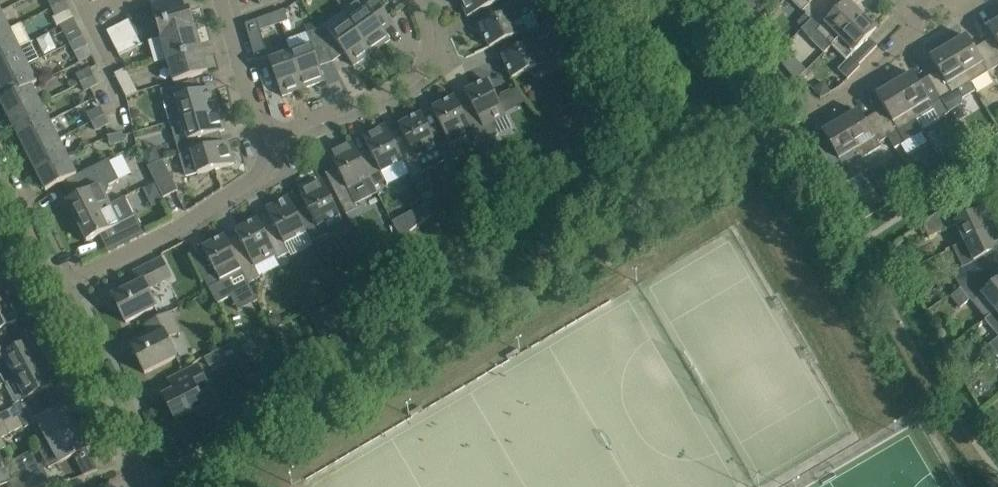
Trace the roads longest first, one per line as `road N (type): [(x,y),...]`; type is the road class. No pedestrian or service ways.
road 1 (residential): [(47,291),(254,181),(268,164),(266,139)]
road 2 (residential): [(266,139),(422,79),(434,32),(412,0)]
road 3 (residential): [(146,481),(47,291)]
road 4 (residential): [(924,0),(915,49),(813,123)]
road 5 (residential): [(266,139),(230,0)]

